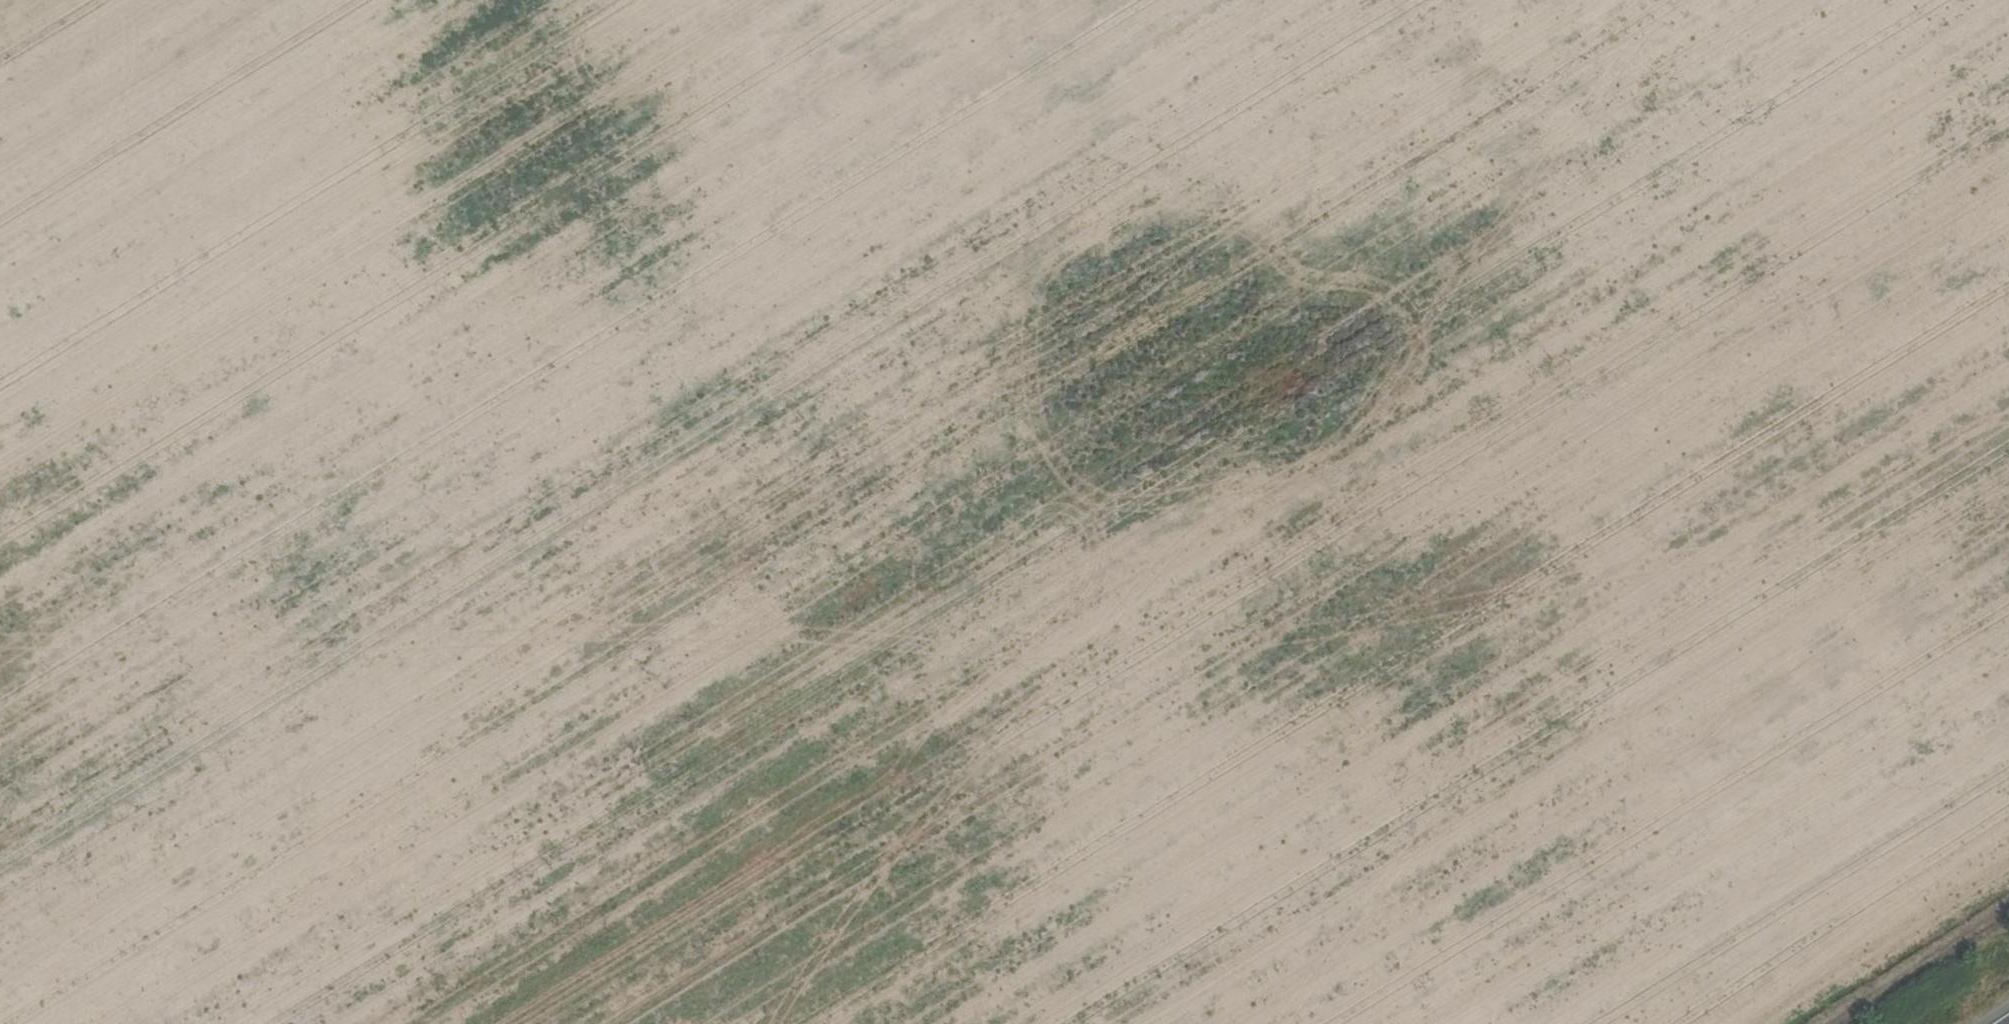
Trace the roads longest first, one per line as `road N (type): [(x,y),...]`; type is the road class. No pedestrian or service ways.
road 1 (track): [(1836,1023),(2008,911)]

